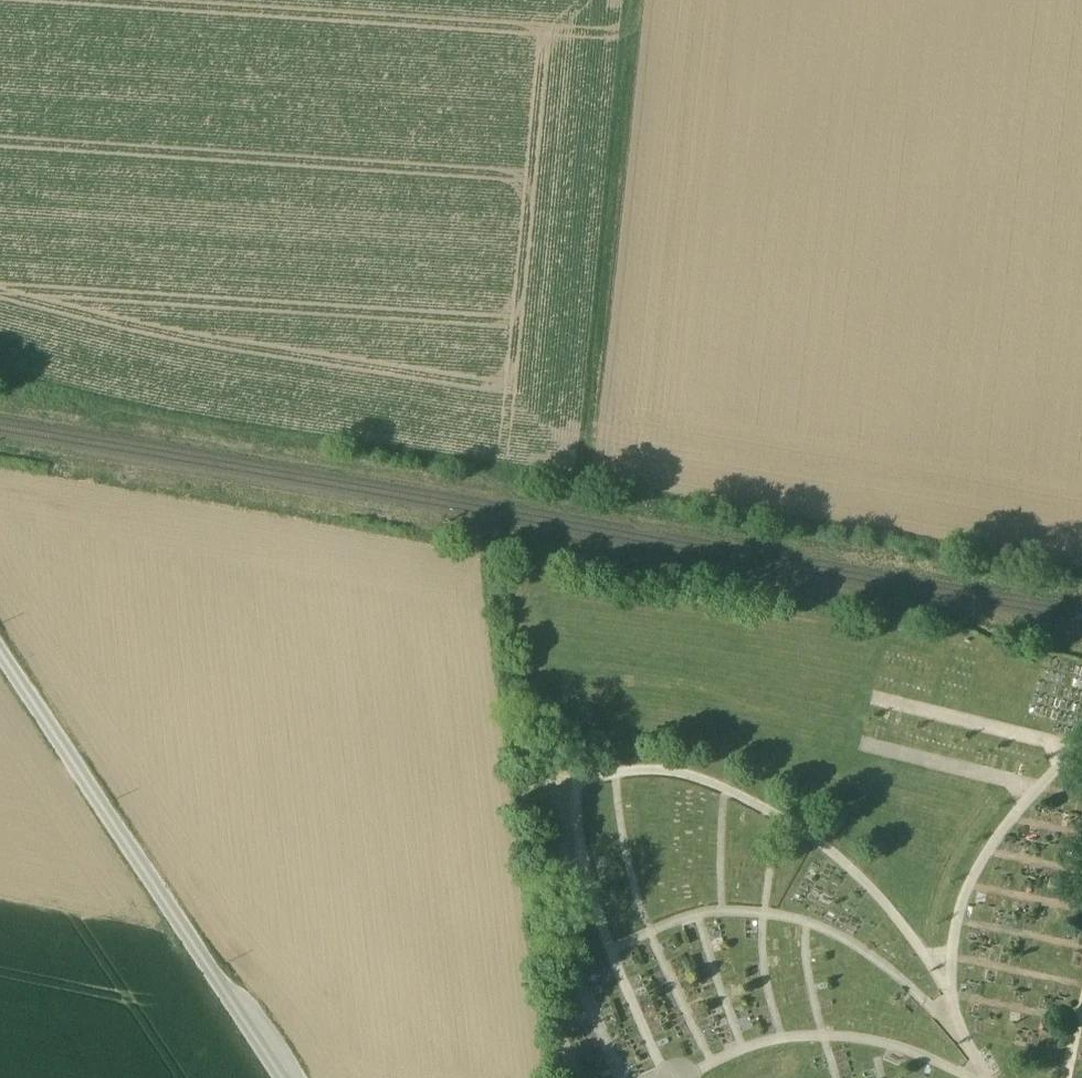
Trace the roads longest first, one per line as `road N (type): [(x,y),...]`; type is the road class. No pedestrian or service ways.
road 1 (unclassified): [(0,649),(283,1077)]
road 2 (track): [(576,483),(634,0)]

